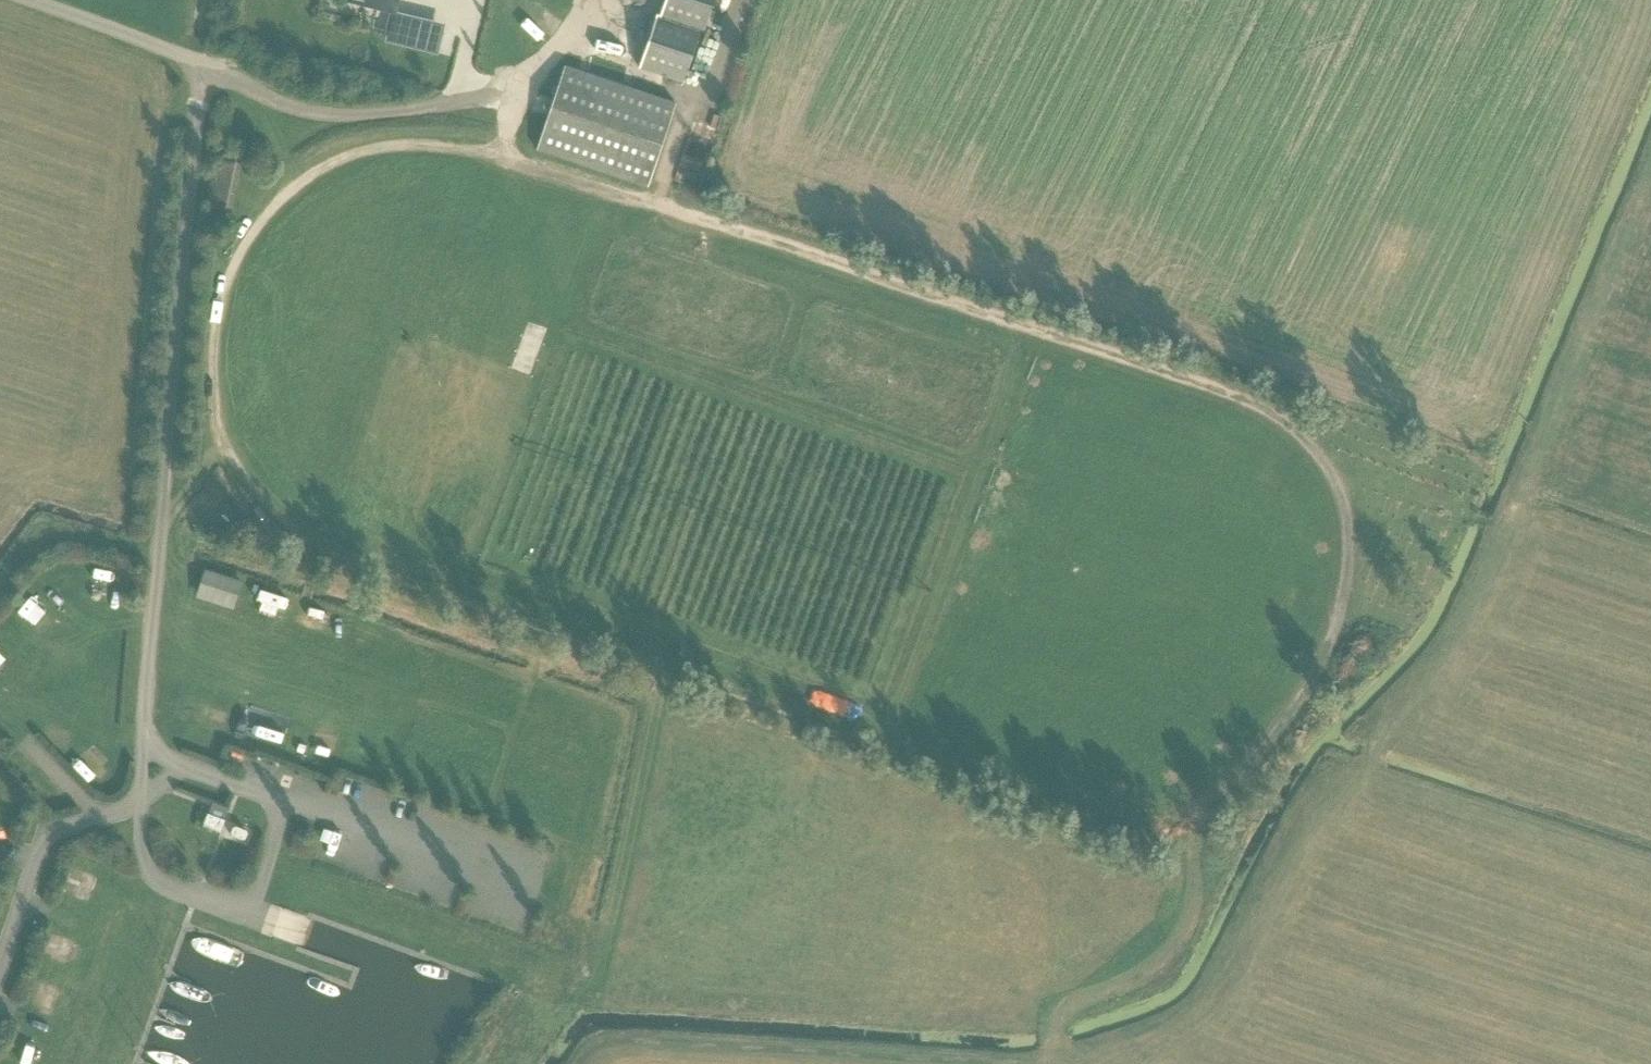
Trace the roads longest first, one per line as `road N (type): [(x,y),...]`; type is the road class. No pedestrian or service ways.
road 1 (track): [(524,162),(444,145),(373,148),(298,184),(249,237),(219,311),(216,418),(251,487),(296,529),(391,576),(1085,807),(1187,801),(1271,739),(1325,656),(1348,578),(1338,485),(1300,435),(1197,381),(669,208)]
road 2 (unclassified): [(208,66),(25,0)]
road 3 (track): [(669,208),(524,162)]

